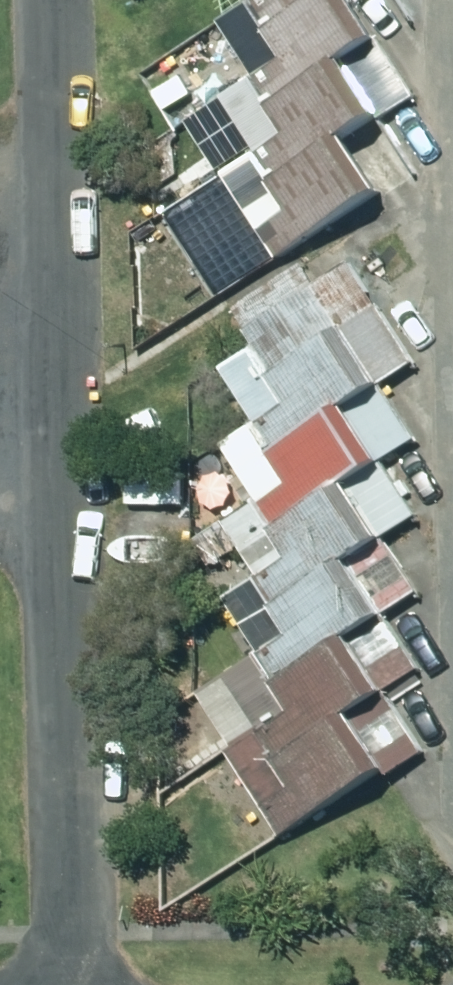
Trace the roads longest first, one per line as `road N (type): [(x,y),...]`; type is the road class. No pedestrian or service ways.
road 1 (residential): [(53,0),(72,984)]

